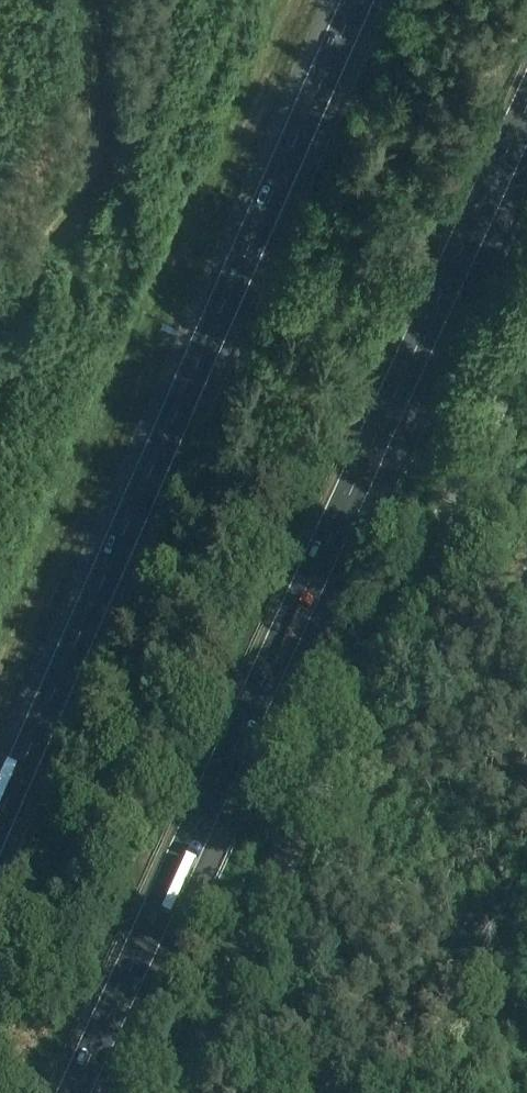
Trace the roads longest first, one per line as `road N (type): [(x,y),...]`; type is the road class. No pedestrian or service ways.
road 1 (motorway): [(73,1092),(526,107)]
road 2 (motorway): [(358,0),(0,816)]
road 3 (secondary): [(183,1092),(526,341)]

